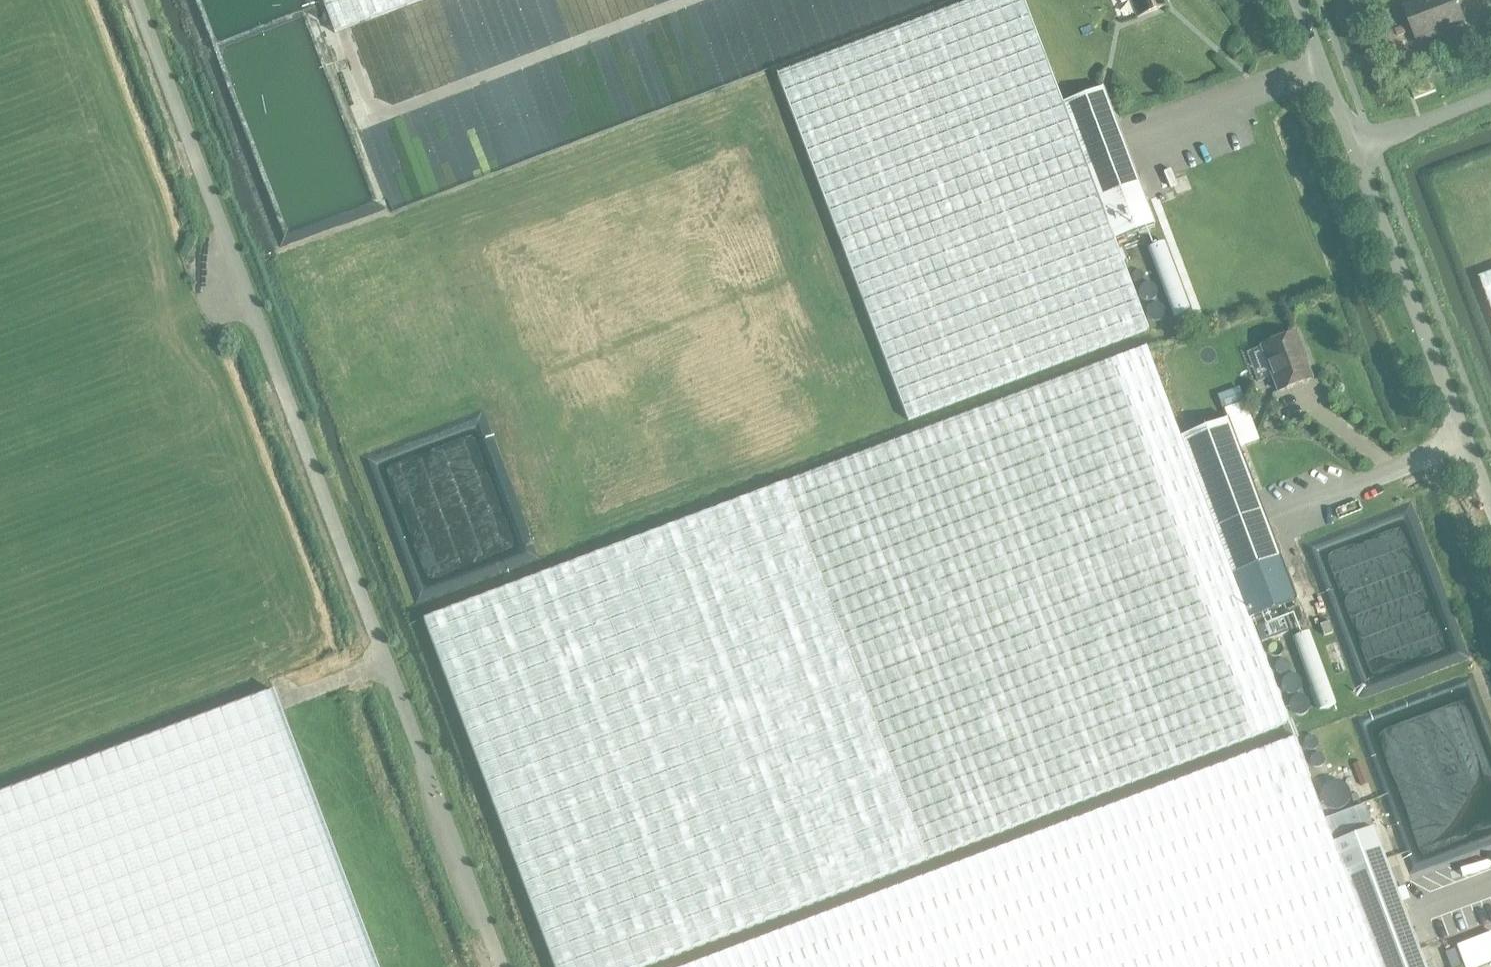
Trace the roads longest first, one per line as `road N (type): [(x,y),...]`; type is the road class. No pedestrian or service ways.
road 1 (residential): [(499,966),(130,0)]
road 2 (residential): [(1490,502),(1357,148)]
road 3 (residential): [(1357,148),(1299,0)]
road 4 (residential): [(1357,148),(1490,99)]

